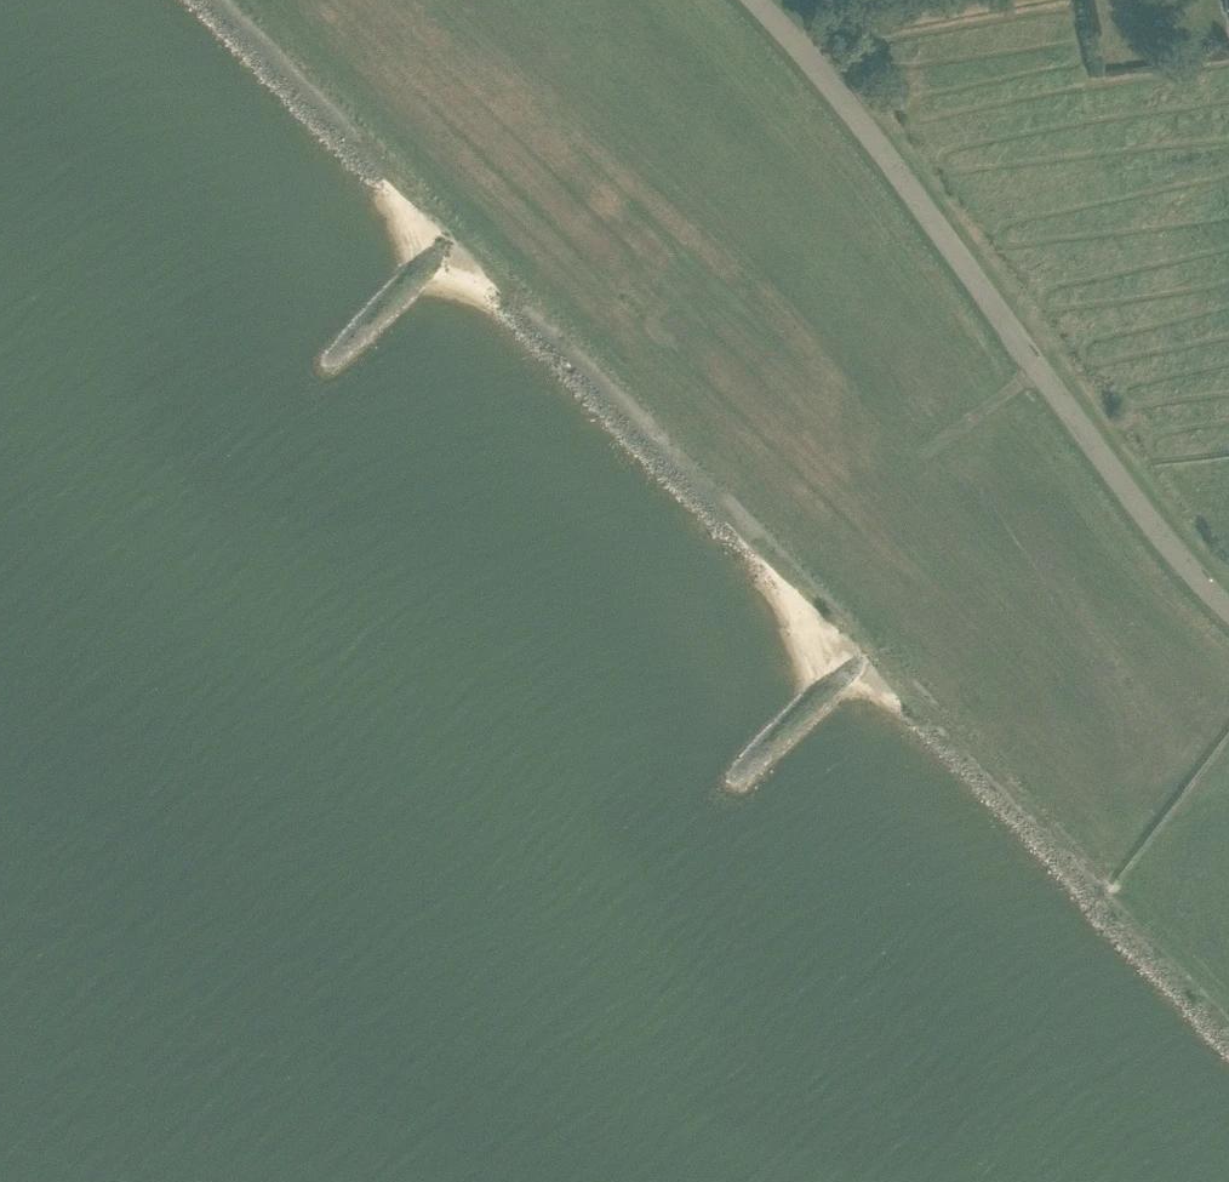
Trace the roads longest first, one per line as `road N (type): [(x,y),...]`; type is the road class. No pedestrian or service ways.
road 1 (tertiary): [(1228,610),(1137,504),(877,146),(755,0)]
road 2 (track): [(920,458),(1038,370)]

